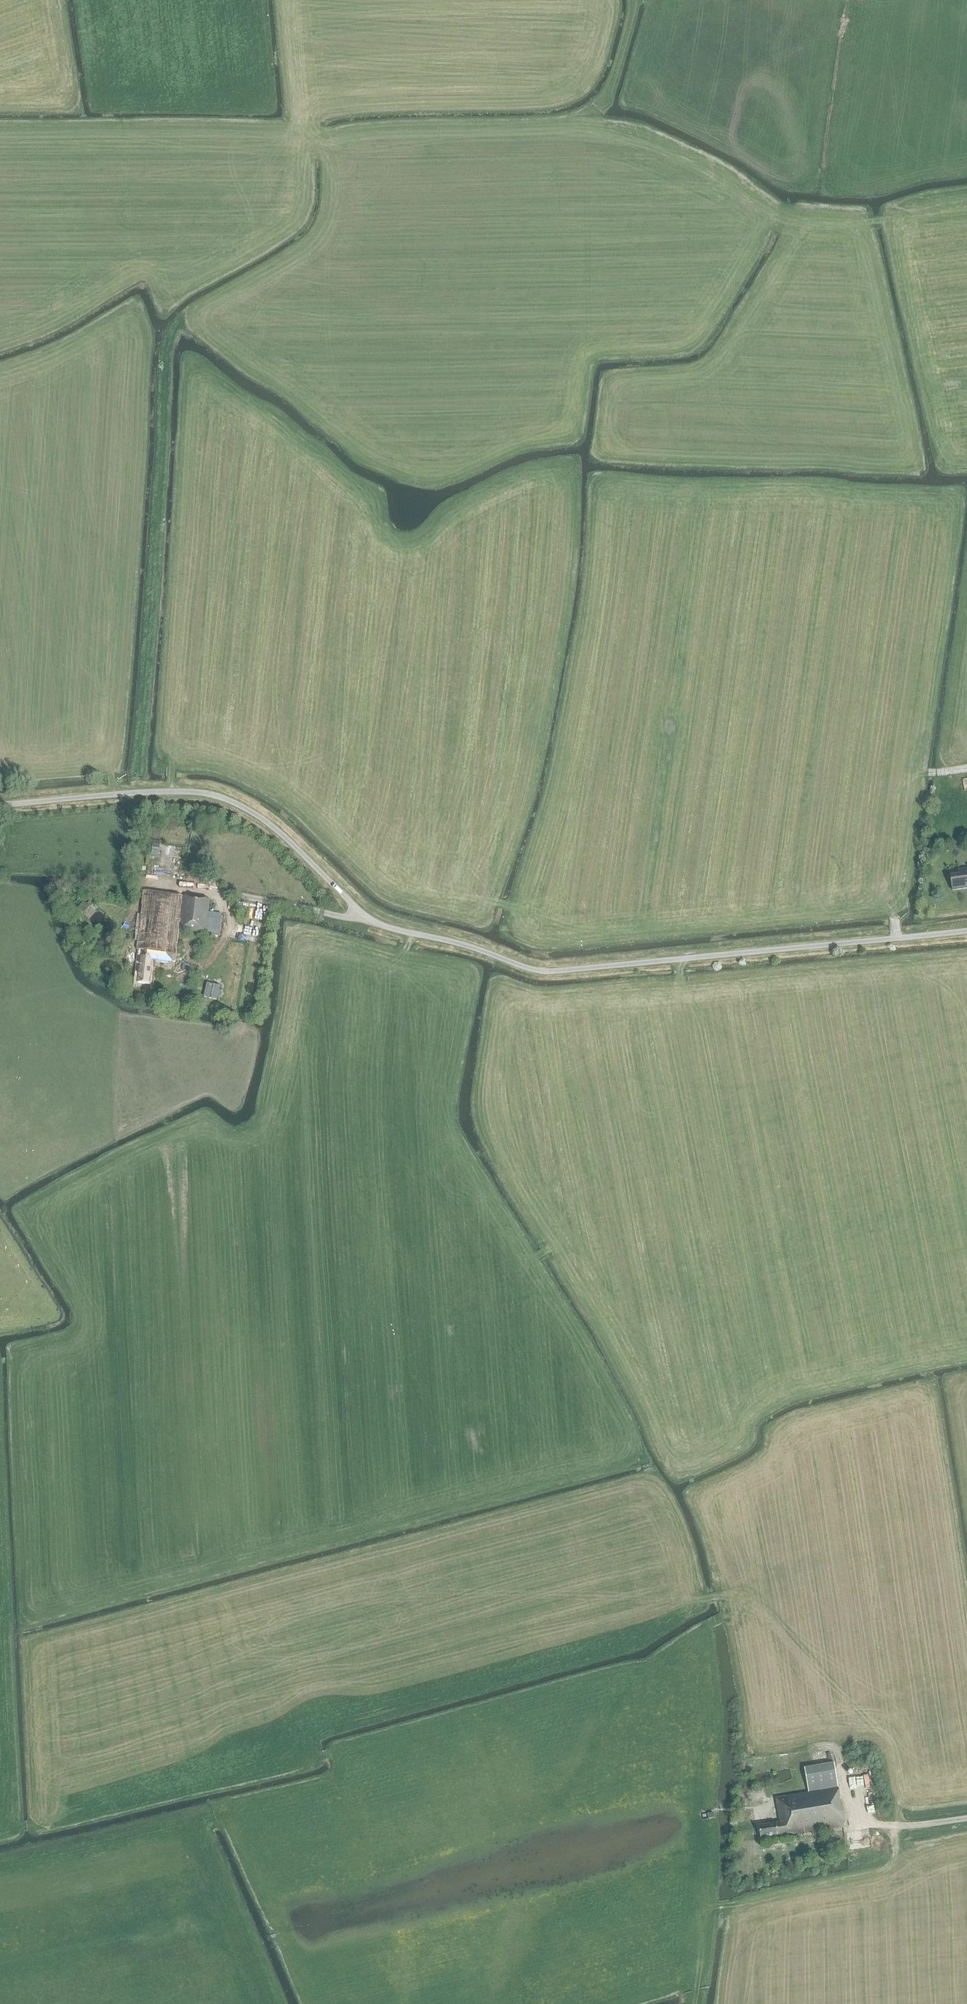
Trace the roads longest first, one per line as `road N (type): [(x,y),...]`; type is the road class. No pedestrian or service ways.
road 1 (unclassified): [(966,931),(543,971),(375,922),(270,824),(214,795),(0,805)]
road 2 (track): [(136,793),(166,353),(182,318)]

